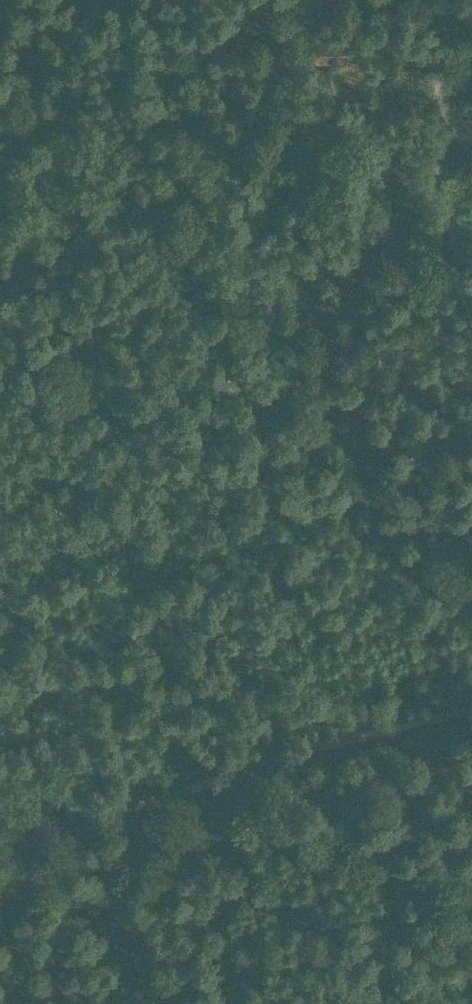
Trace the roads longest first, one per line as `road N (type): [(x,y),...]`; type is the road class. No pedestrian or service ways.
road 1 (track): [(471,704),(145,803),(0,821)]

